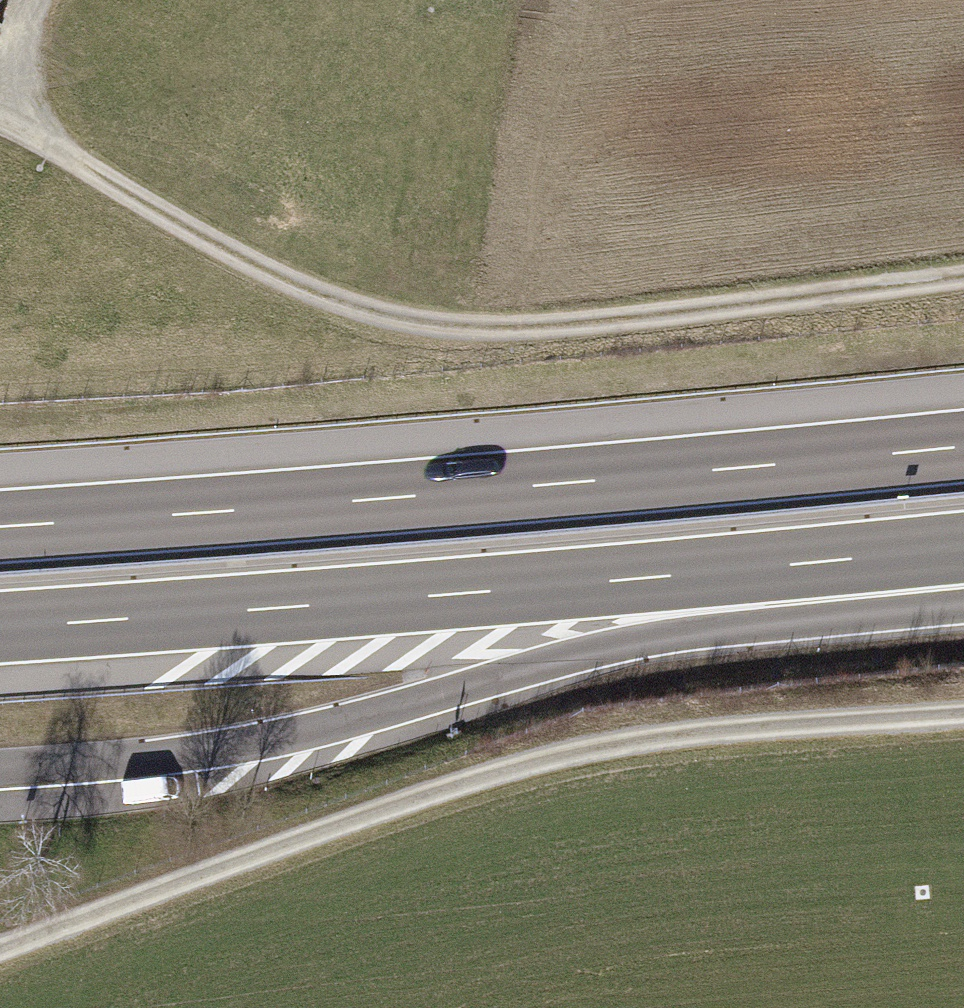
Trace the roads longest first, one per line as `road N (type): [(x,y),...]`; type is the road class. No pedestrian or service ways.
road 1 (track): [(0,119),(275,276),(371,313),(519,327),(963,280)]
road 2 (track): [(0,952),(450,787),(633,742),(963,717)]
road 3 (motorway): [(0,628),(963,548)]
road 4 (motorway): [(963,447),(0,526)]
road 5 (motorway): [(549,662),(963,573)]

